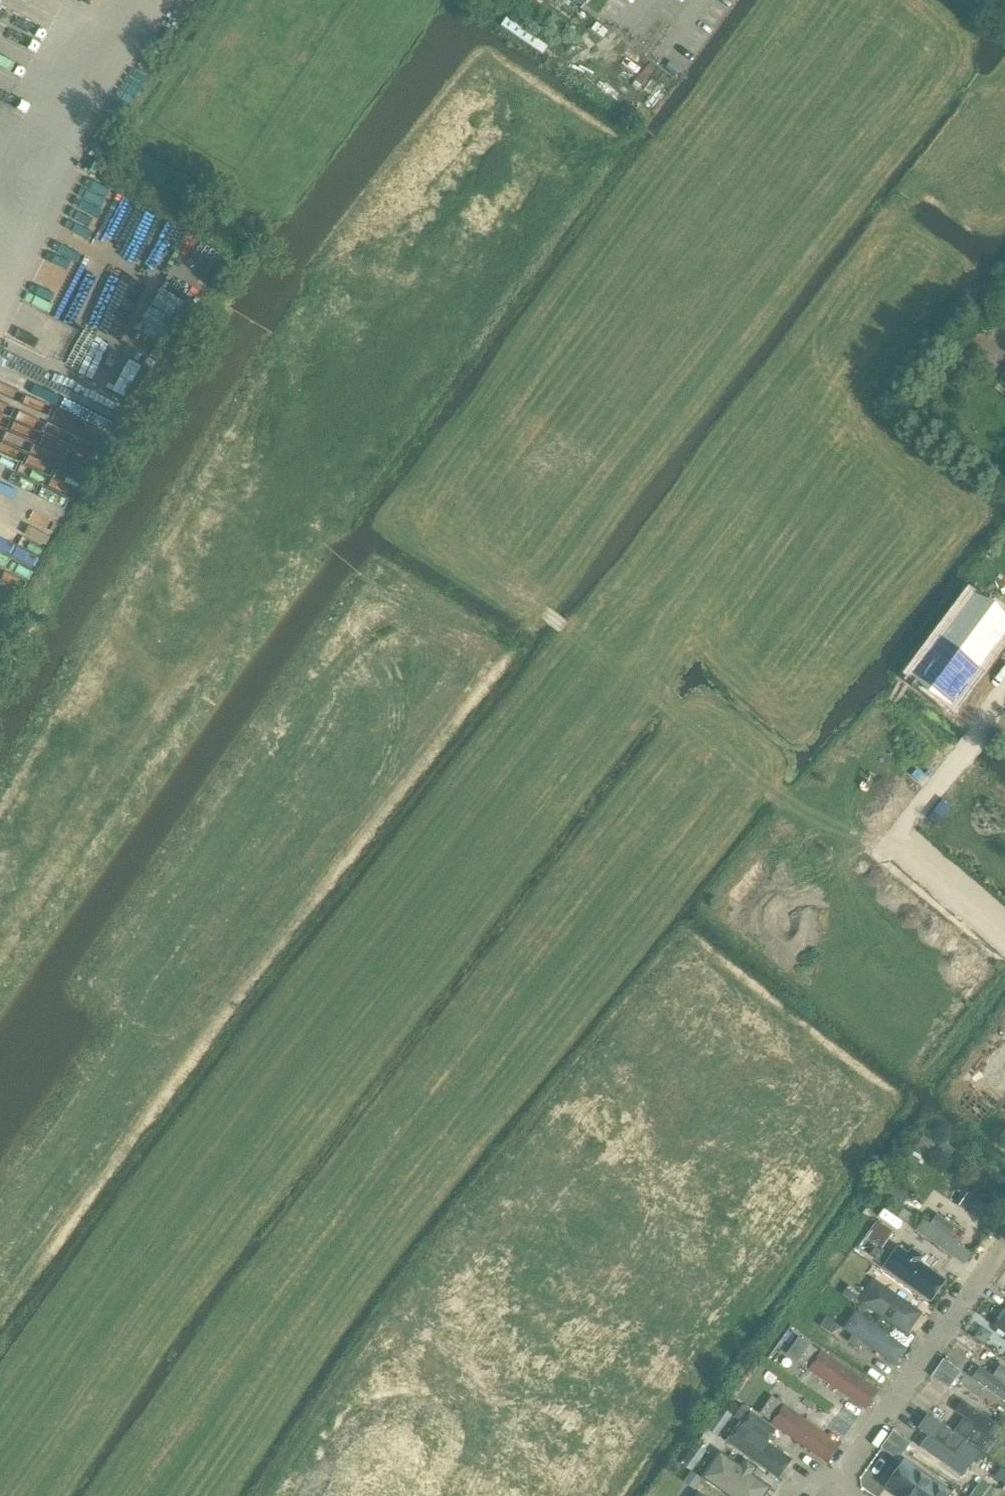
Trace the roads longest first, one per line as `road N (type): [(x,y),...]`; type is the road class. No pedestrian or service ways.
road 1 (unclassified): [(837,1488),(997,1252)]

